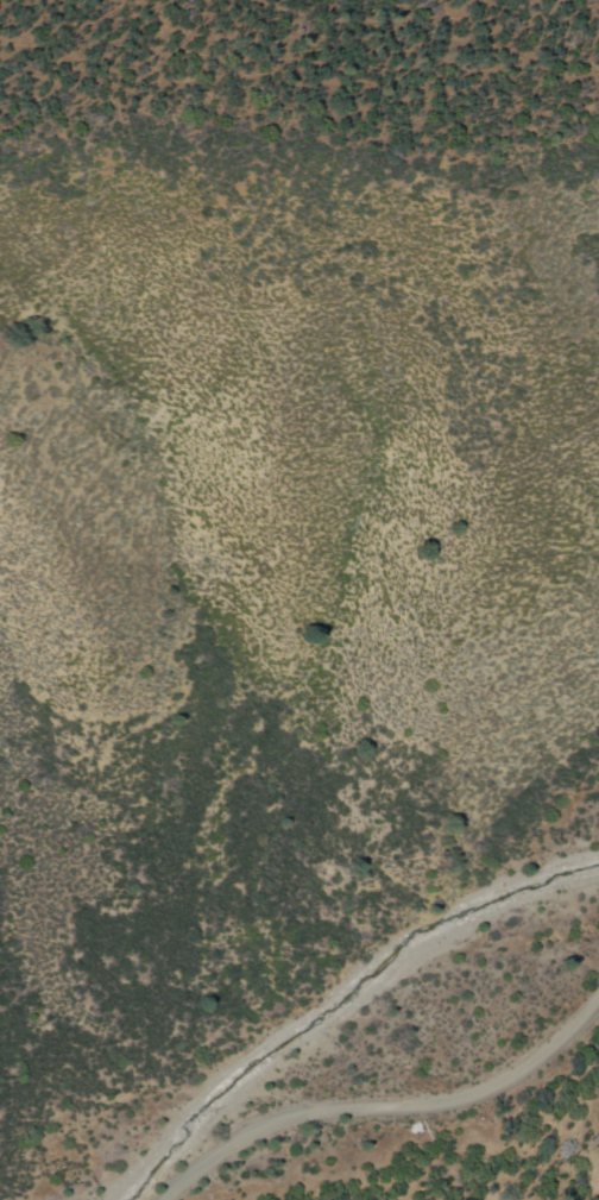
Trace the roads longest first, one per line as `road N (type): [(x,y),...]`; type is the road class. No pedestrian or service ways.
road 1 (residential): [(598,1001),(492,1107),(231,1133),(169,1199)]

